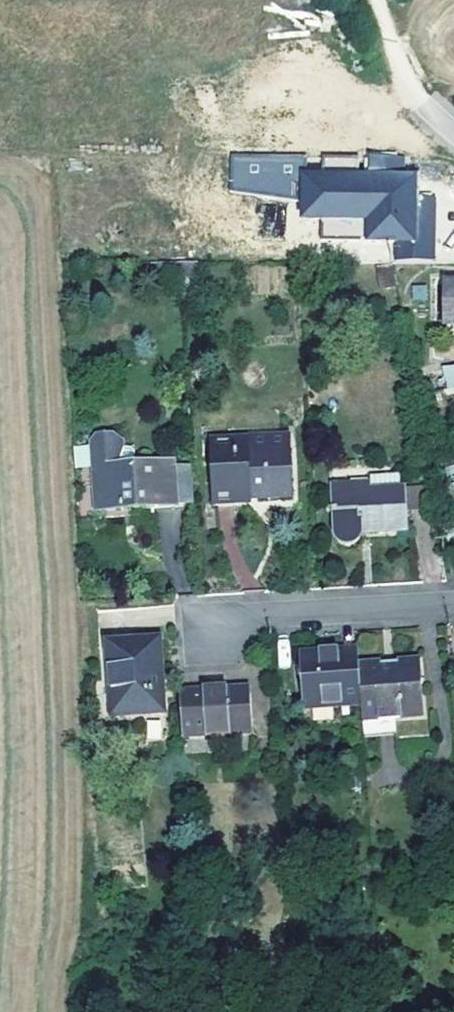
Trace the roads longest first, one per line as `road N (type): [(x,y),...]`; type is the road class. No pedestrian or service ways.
road 1 (residential): [(453,602),(211,621)]
road 2 (track): [(374,0),(410,107),(453,150)]

